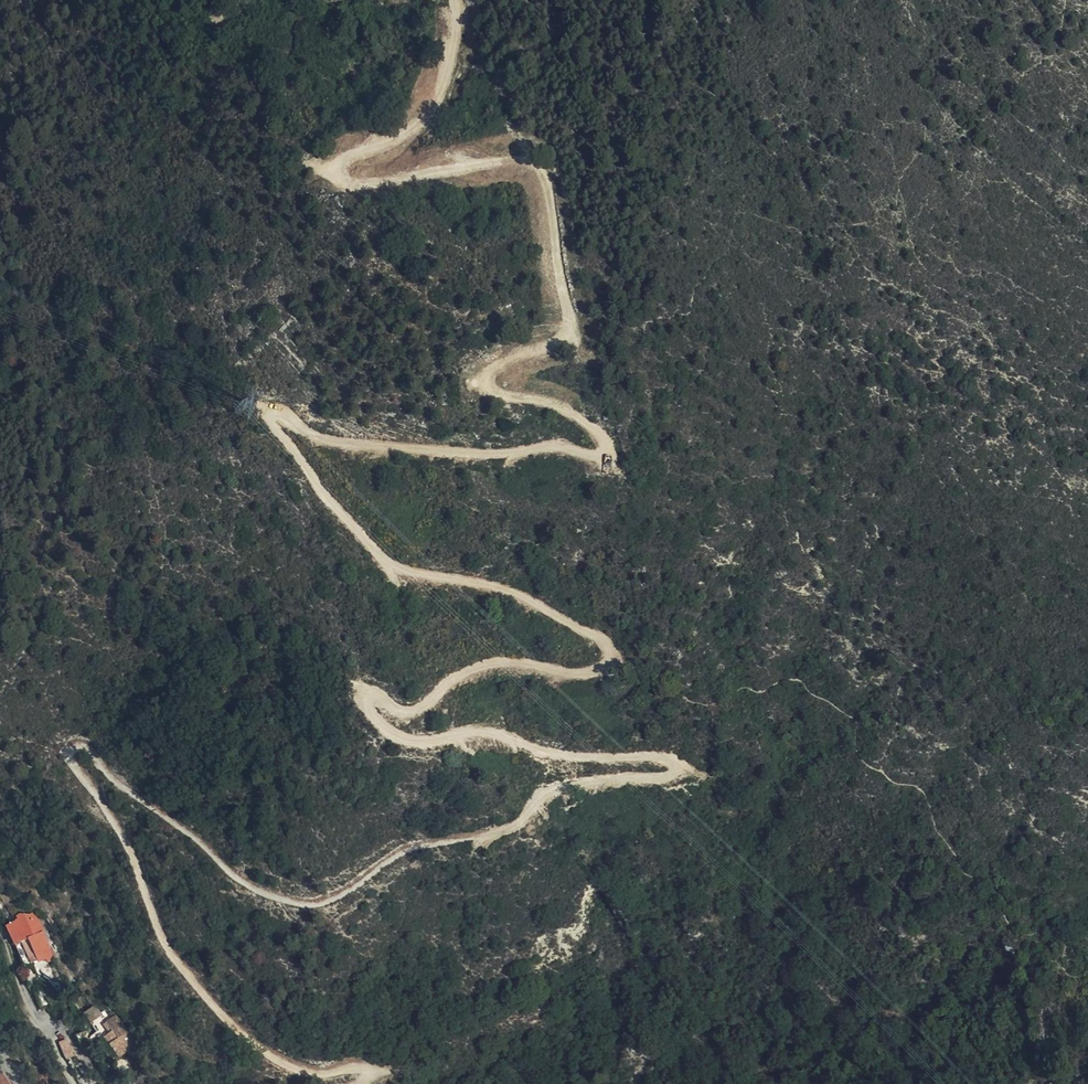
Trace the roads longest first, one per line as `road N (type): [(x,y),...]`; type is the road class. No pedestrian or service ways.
road 1 (track): [(369,1083),(374,1075),(360,1067),(305,1073),(278,1061),(215,1010),(173,958),(123,839),(66,757),(71,746),(86,748),(131,798),(254,892),(299,904),(324,903),(409,850),(515,827),(551,791),(611,777),(660,780),(675,771),(671,759),(560,758),(480,732),(419,743),(393,735),(366,708),(369,696),(414,709),(476,667),(512,663),(588,676),(606,670),(613,657),(539,604),(403,569),(372,549),(274,431),(275,418),(287,416),(320,436),(380,448),(511,455),(564,447),(591,458),(607,452),(607,438),(574,411),(492,392),(489,380),(492,369),(573,334)]
road 2 (track): [(455,0),(446,76),(421,123),(339,170),(344,182),(364,186),(496,162),(536,165),(550,182),(573,334)]

